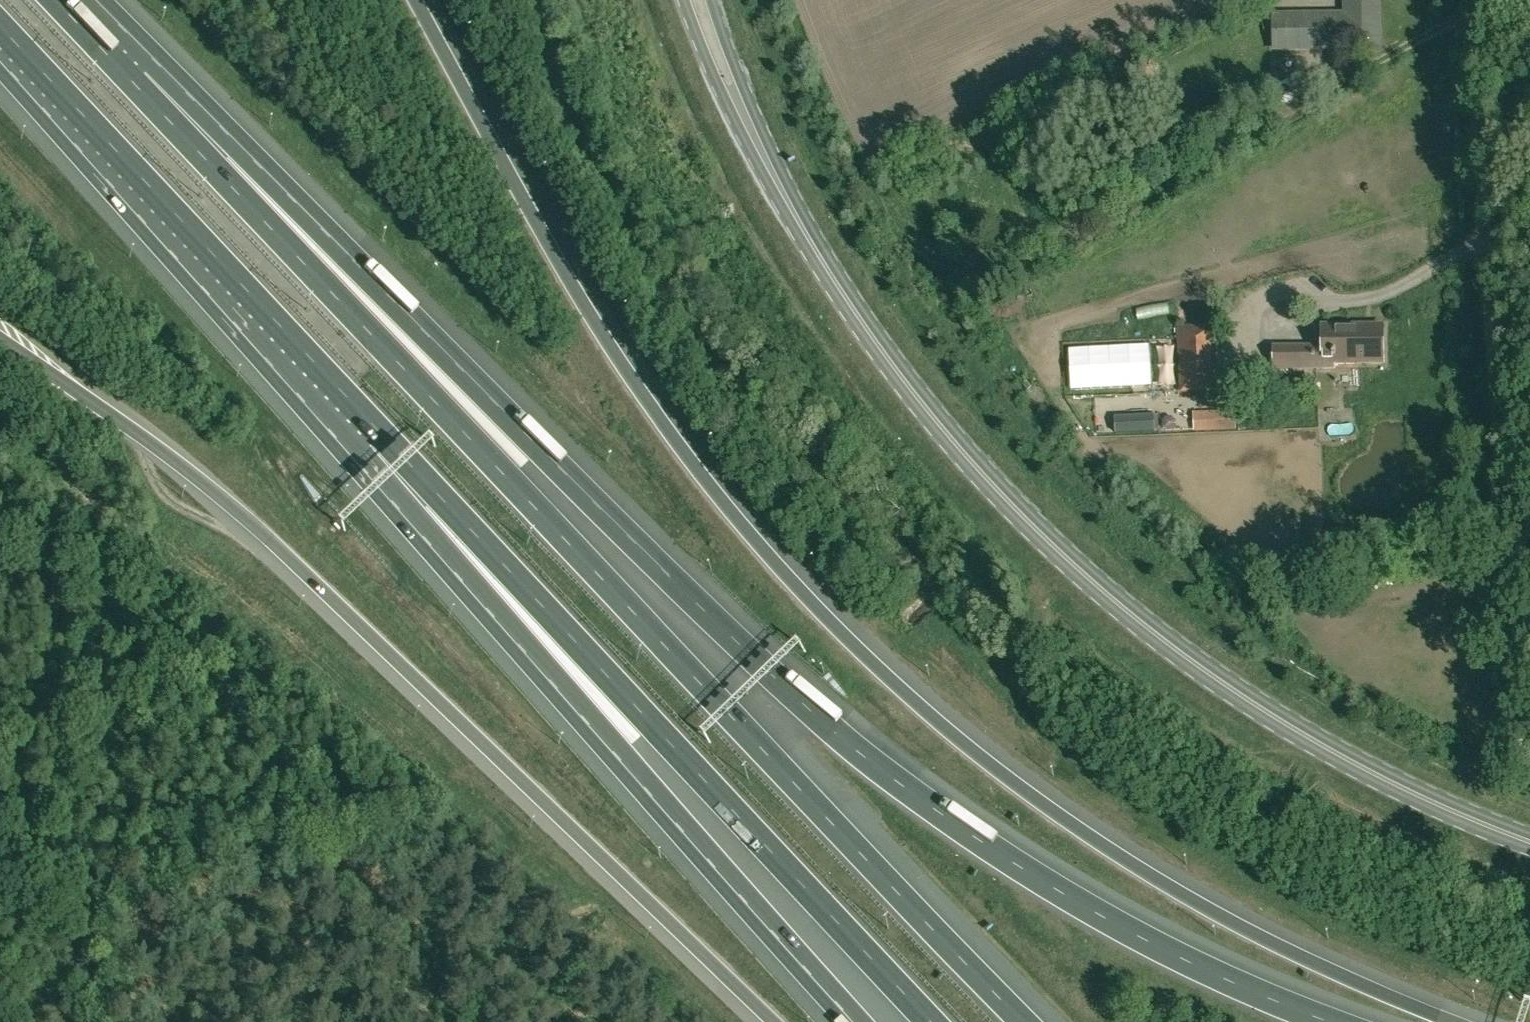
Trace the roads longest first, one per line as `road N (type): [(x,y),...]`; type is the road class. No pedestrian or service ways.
road 1 (motorway): [(1327,1021),(1210,974),(1090,908),(886,773),(802,704),(288,192),(128,76)]
road 2 (motorway): [(1453,1021),(1285,950),(1160,881),(1049,807),(857,649),(728,509),(646,401),(416,0)]
road 3 (motorway): [(1026,1021),(128,76)]
road 4 (secondary): [(1529,842),(1404,790),(1294,728),(1167,644),(1059,551),(944,431),(869,333),(748,123)]
road 5 (motorway): [(0,335),(248,518),(774,1021)]
road 6 (motorway): [(361,413),(930,1021)]
road 7 (motorway): [(361,413),(476,597),(853,1021)]
road 8 (track): [(1529,767),(1520,758),(1476,136)]
road 9 (motorway): [(0,28),(361,413)]
road 10 (secondary): [(682,0),(712,72),(748,123)]
road 11 (unclassified): [(1476,136),(1466,0)]
road 12 (secondary): [(748,123),(712,0)]

